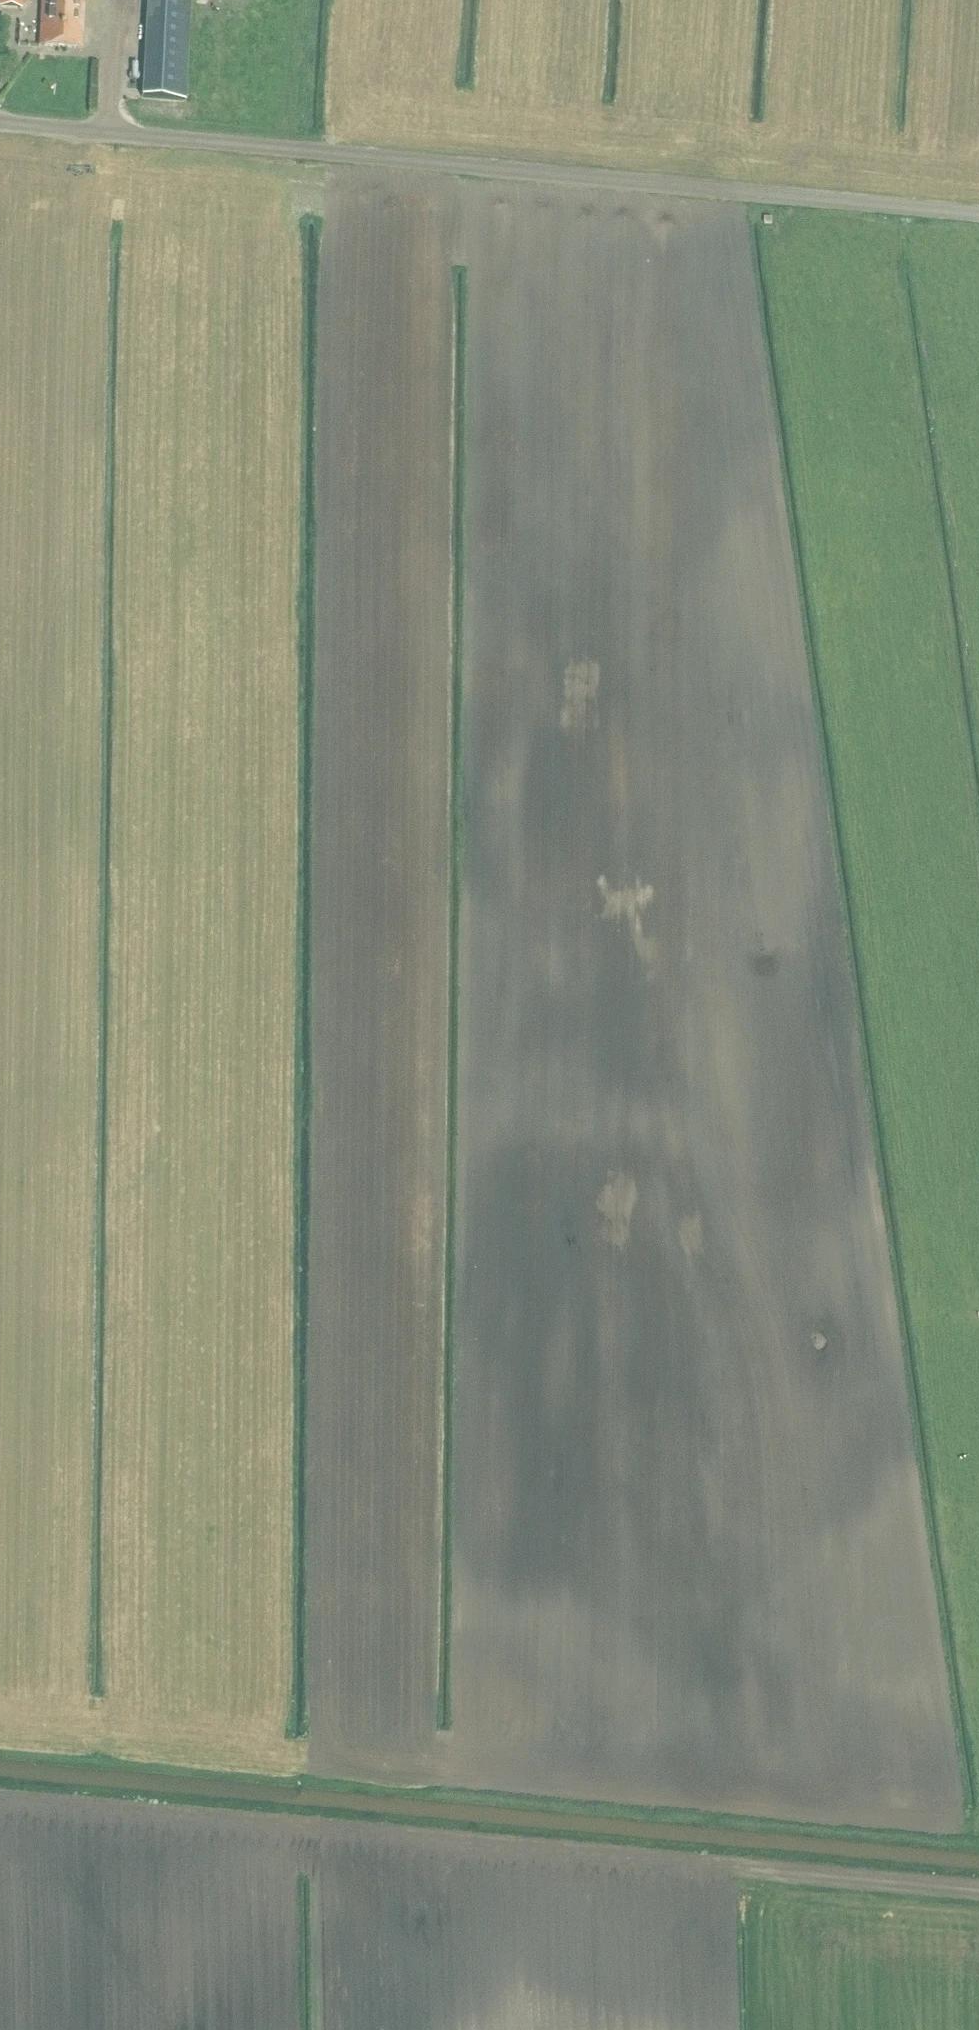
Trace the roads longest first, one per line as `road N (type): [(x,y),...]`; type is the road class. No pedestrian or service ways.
road 1 (unclassified): [(0,126),(978,212)]

